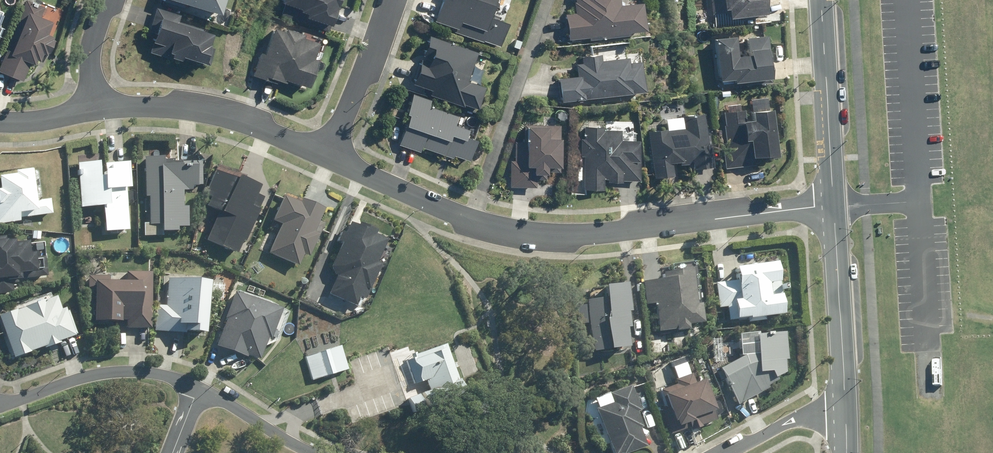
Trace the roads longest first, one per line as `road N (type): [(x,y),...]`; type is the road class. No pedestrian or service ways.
road 1 (residential): [(834,200),(617,232),(523,229),(410,195),(330,156)]
road 2 (residential): [(330,156),(250,123),(168,106),(96,109)]
road 3 (residential): [(0,408),(125,371),(199,389)]
road 4 (secondary): [(834,200),(822,0)]
road 5 (secondary): [(845,391),(834,200)]
road 6 (residential): [(386,0),(330,156)]
road 7 (residential): [(729,452),(845,391)]
road 8 (residential): [(199,389),(309,452)]

